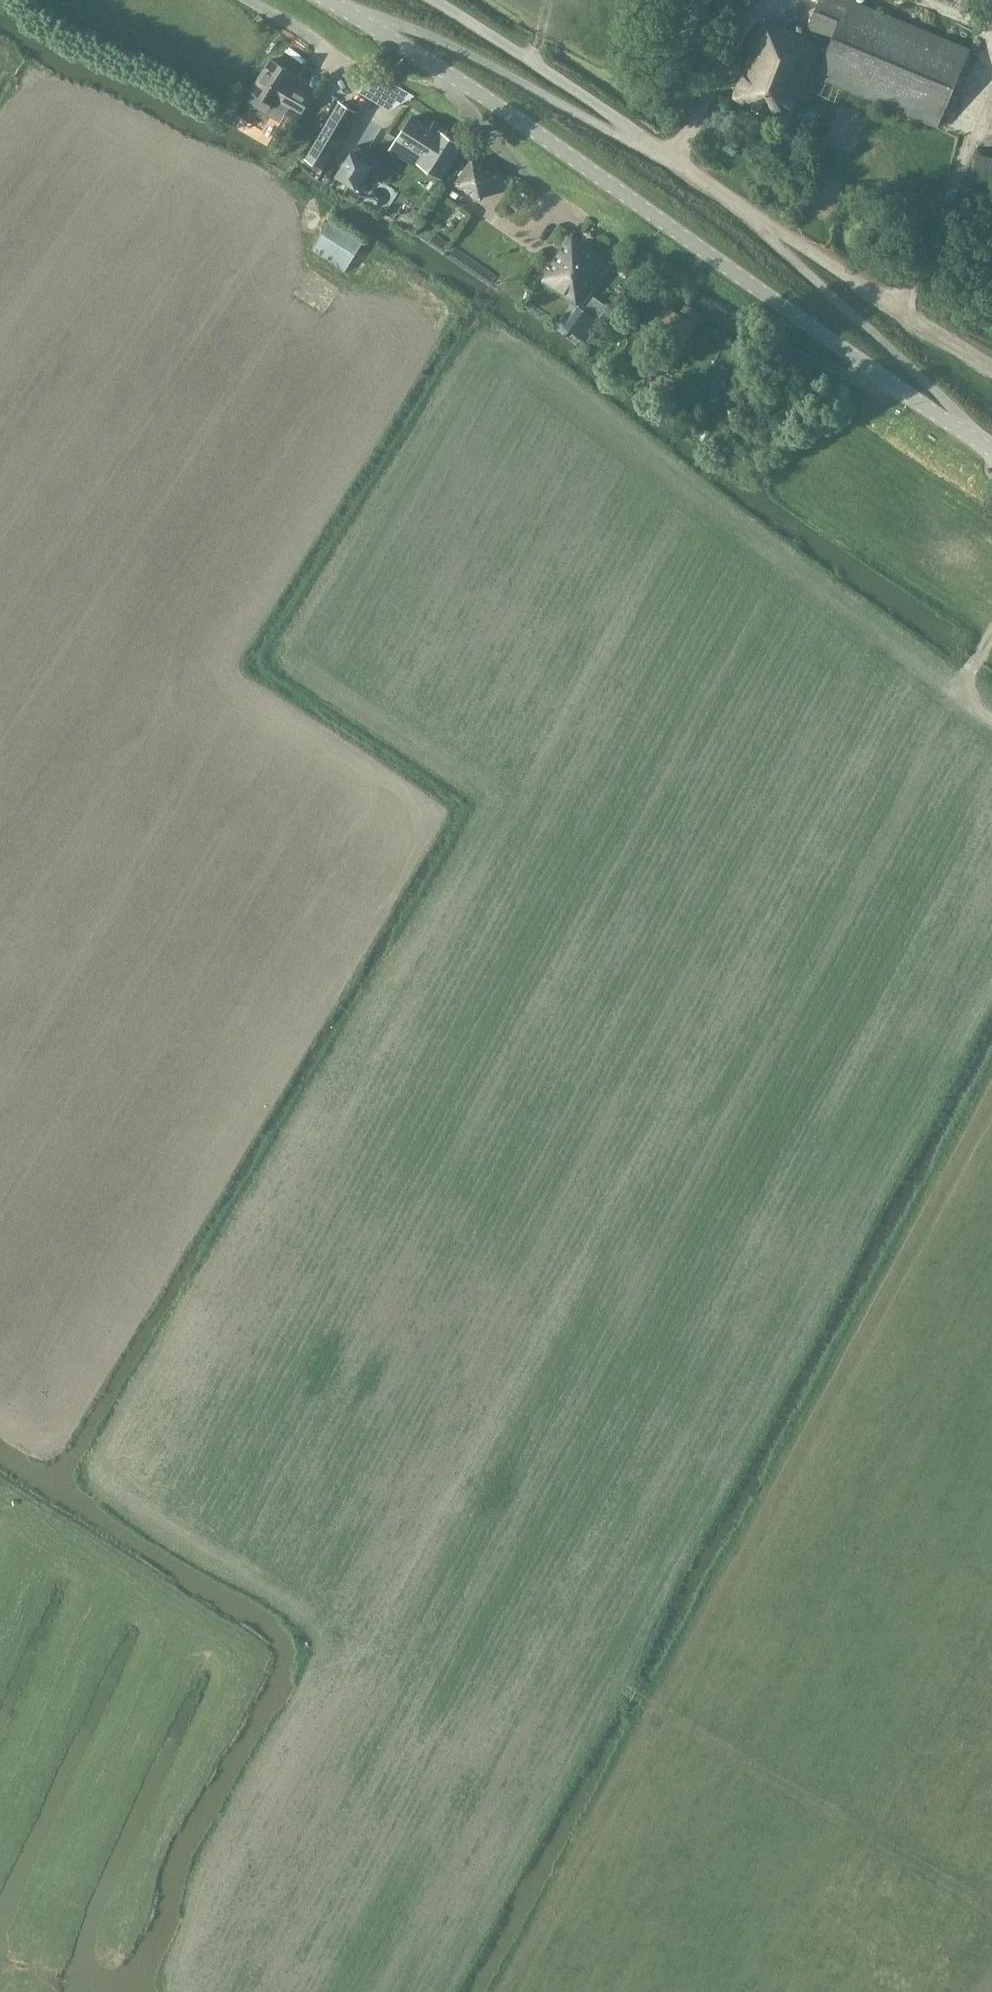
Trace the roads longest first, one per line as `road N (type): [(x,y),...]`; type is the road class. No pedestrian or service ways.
road 1 (tertiary): [(991,445),(388,32),(327,0)]

